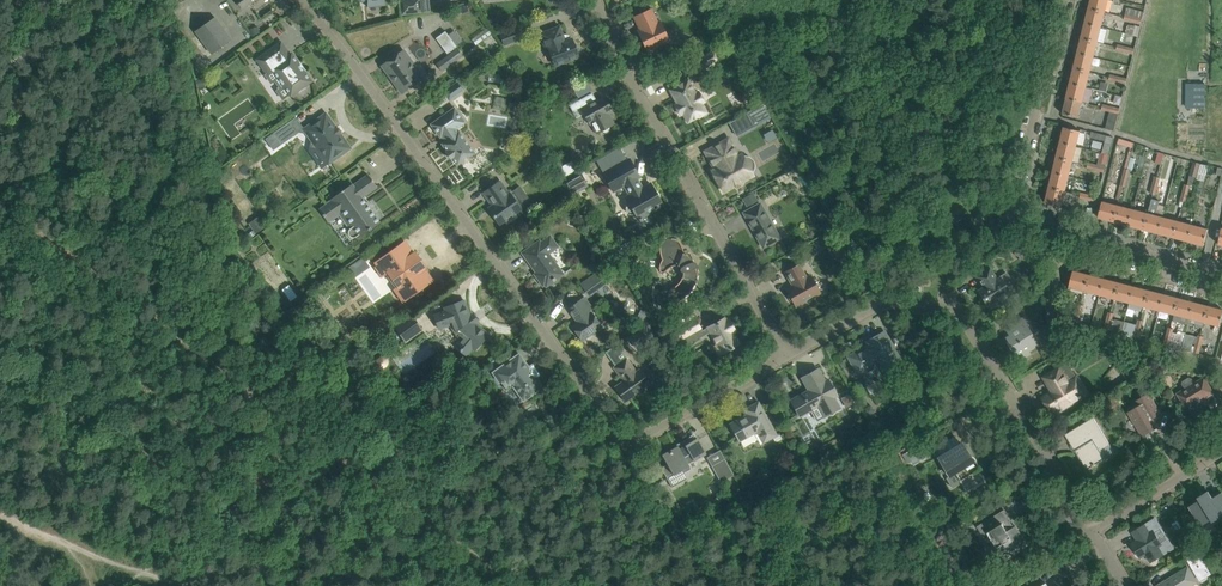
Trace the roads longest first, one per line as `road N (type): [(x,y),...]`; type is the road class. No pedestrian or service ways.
road 1 (residential): [(785,356),(627,443),(302,0)]
road 2 (residential): [(1092,533),(1078,532),(1067,512),(1071,496),(958,311),(885,300),(785,356)]
road 3 (residential): [(785,356),(618,55),(596,0)]
road 4 (residential): [(1015,221),(1014,195),(1065,0)]
road 5 (residential): [(1015,221),(1221,276)]
road 6 (track): [(627,443),(710,585)]
road 7 (unclassified): [(0,70),(147,0)]
road 8 (residential): [(1092,533),(1221,453)]

